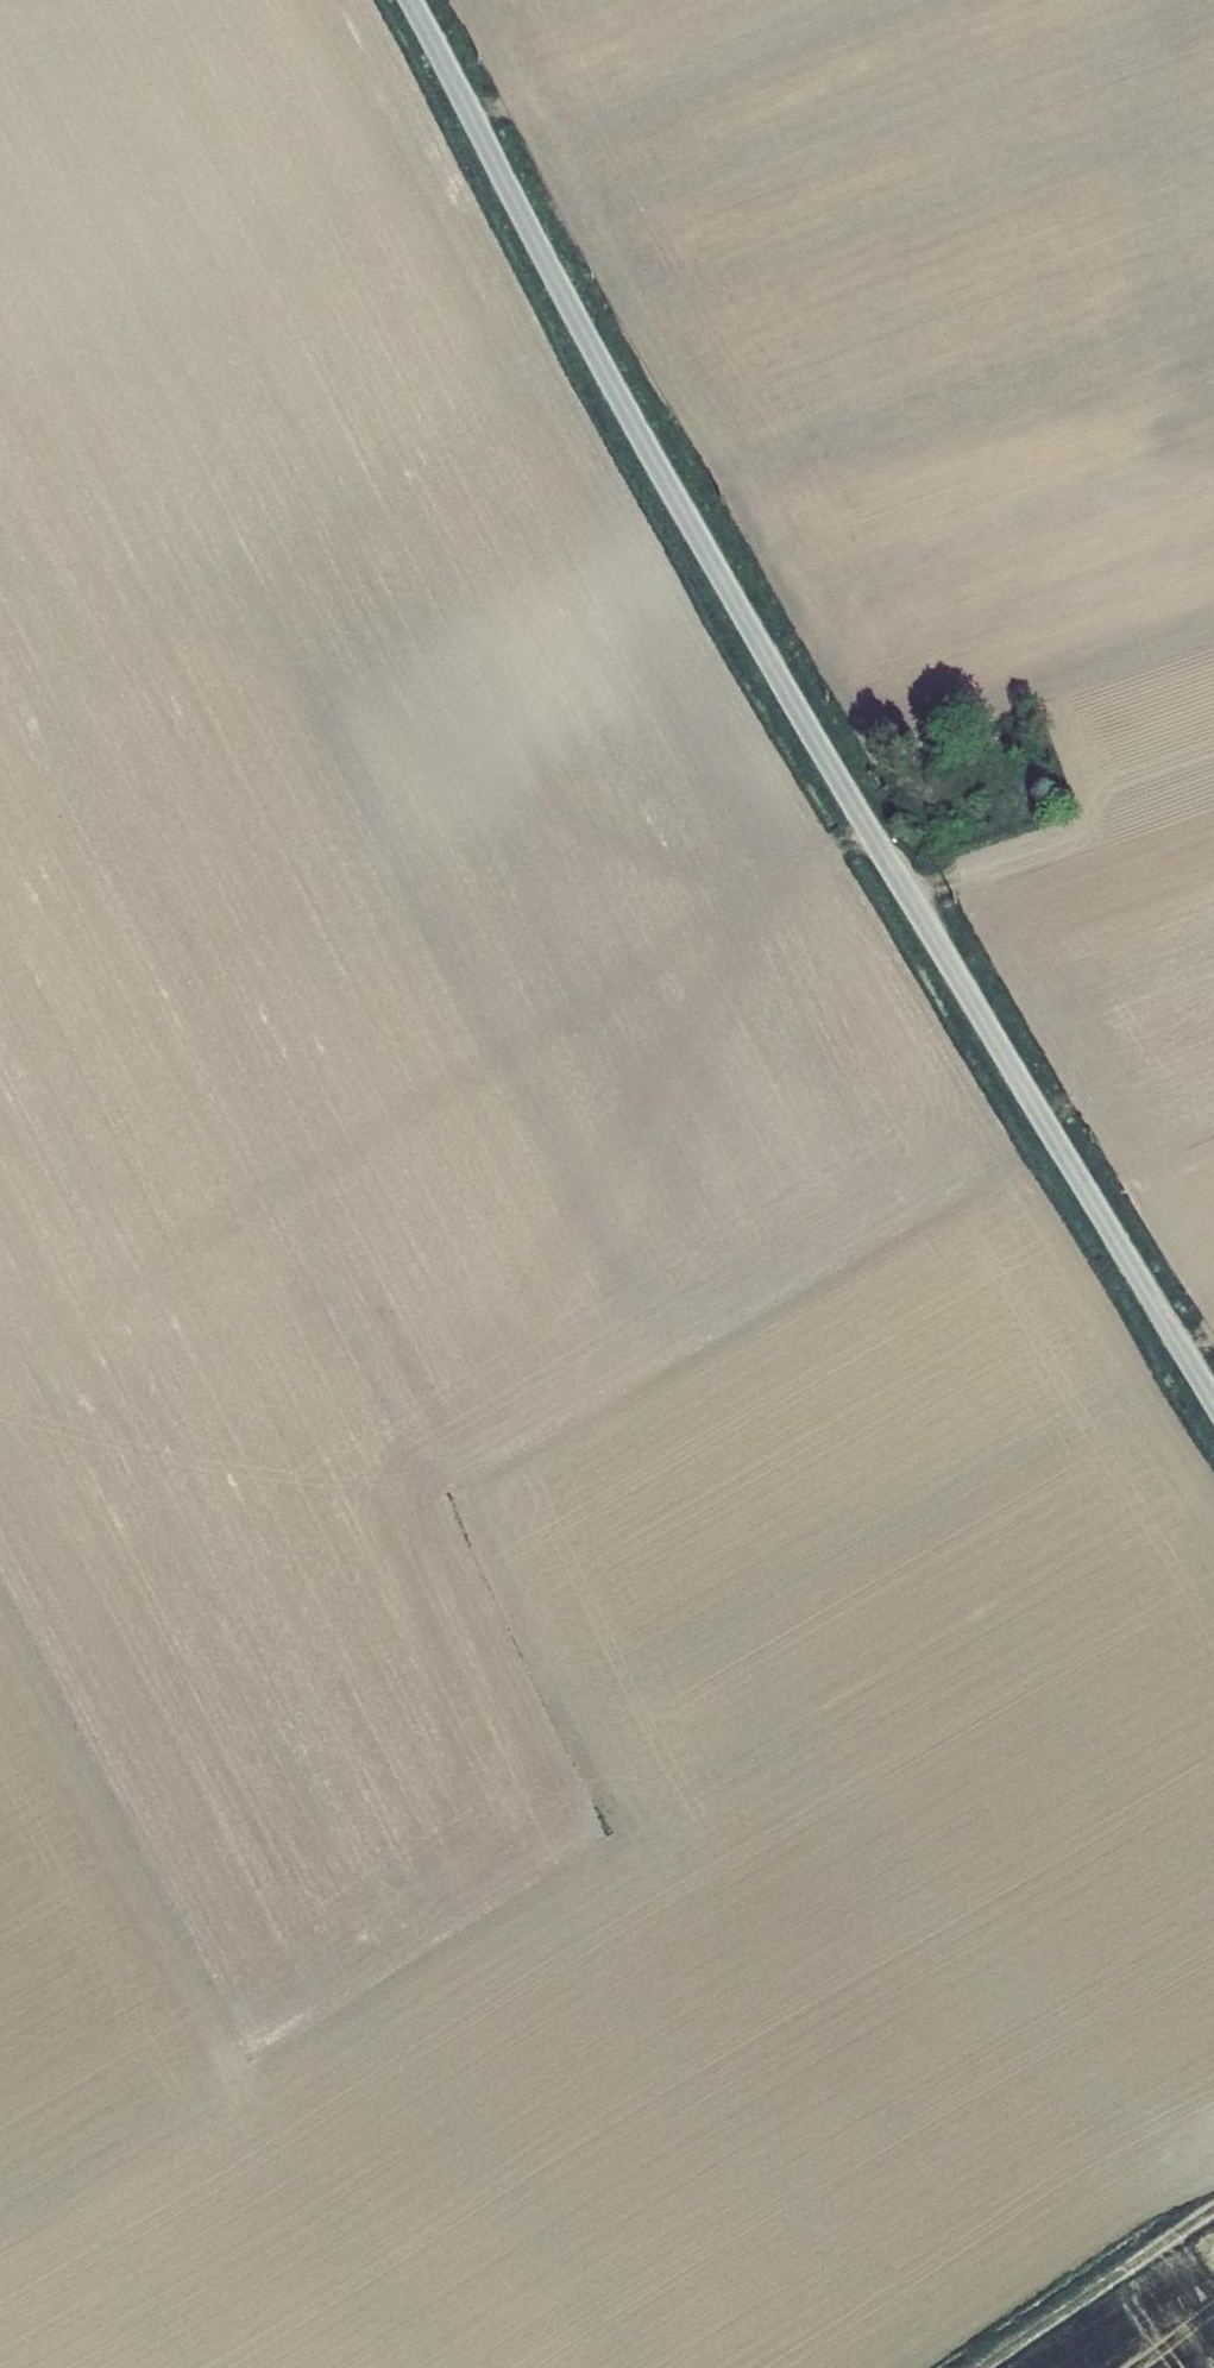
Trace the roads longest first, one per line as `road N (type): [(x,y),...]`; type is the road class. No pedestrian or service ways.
road 1 (unclassified): [(1213,1400),(711,556),(587,340),(411,0)]
road 2 (track): [(1213,2208),(980,2367)]

